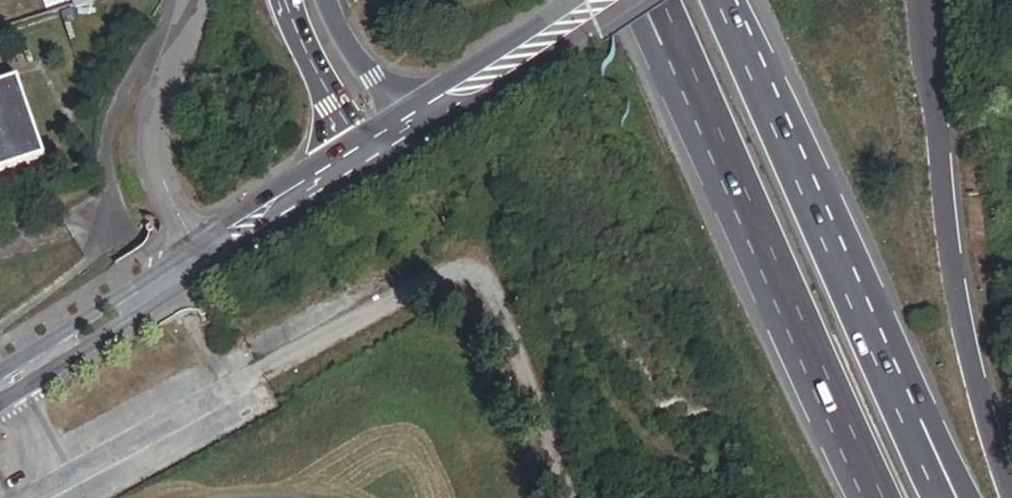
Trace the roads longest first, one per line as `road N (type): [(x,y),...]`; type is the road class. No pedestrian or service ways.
road 1 (residential): [(4,380),(58,472),(437,266),(464,265),(499,294),(575,497)]
road 2 (trunk): [(1011,497),(955,296),(926,0)]
road 3 (trunk): [(898,415),(718,0)]
road 4 (trunk): [(734,160),(885,497)]
road 5 (residential): [(203,256),(165,176),(159,134),(193,0)]
road 6 (tertiary): [(613,0),(405,130)]
road 7 (tertiary): [(203,256),(4,380)]
road 8 (tertiary): [(365,155),(203,256)]
road 9 (trunk): [(636,0),(734,160)]
road 10 (trunk): [(663,0),(734,160)]
road 11 (trunk): [(288,0),(365,155)]
road 12 (trunk): [(405,130),(325,0)]

